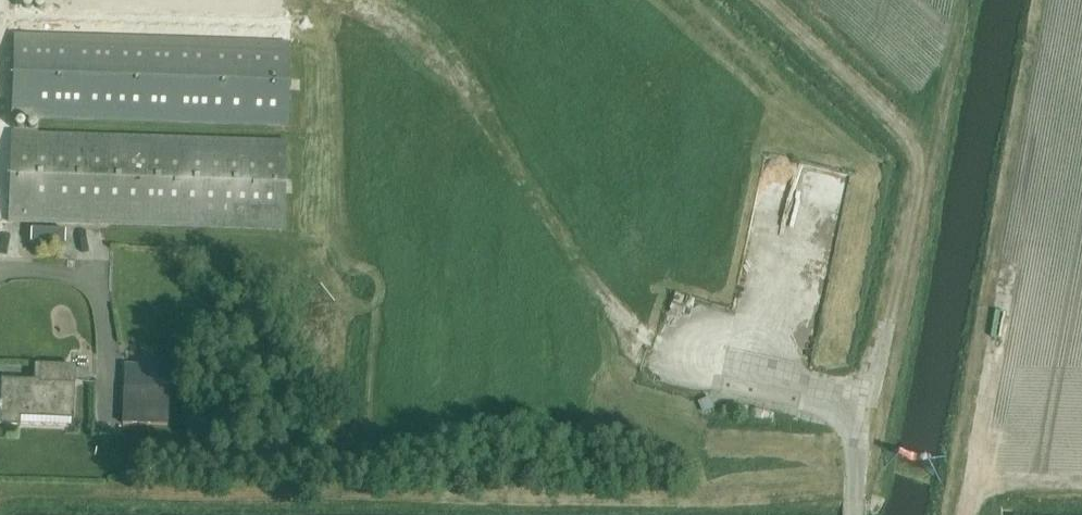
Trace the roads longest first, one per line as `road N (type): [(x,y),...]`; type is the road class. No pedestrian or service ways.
road 1 (track): [(858,502),(859,432),(916,160)]
road 2 (track): [(916,160),(909,135),(766,0)]

